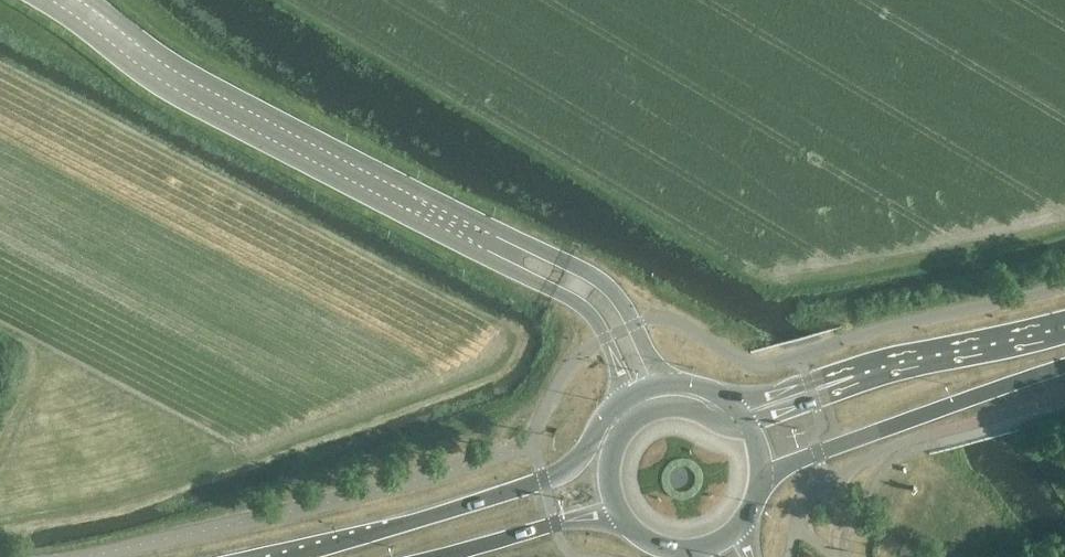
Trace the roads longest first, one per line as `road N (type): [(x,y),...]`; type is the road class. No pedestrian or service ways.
road 1 (primary): [(627,397),(559,474),(279,556)]
road 2 (primary): [(762,474),(1064,366)]
road 3 (primary): [(1064,320),(843,378)]
road 4 (primary): [(433,556),(618,509)]
road 5 (primary): [(749,422),(732,425),(677,405),(632,420)]

